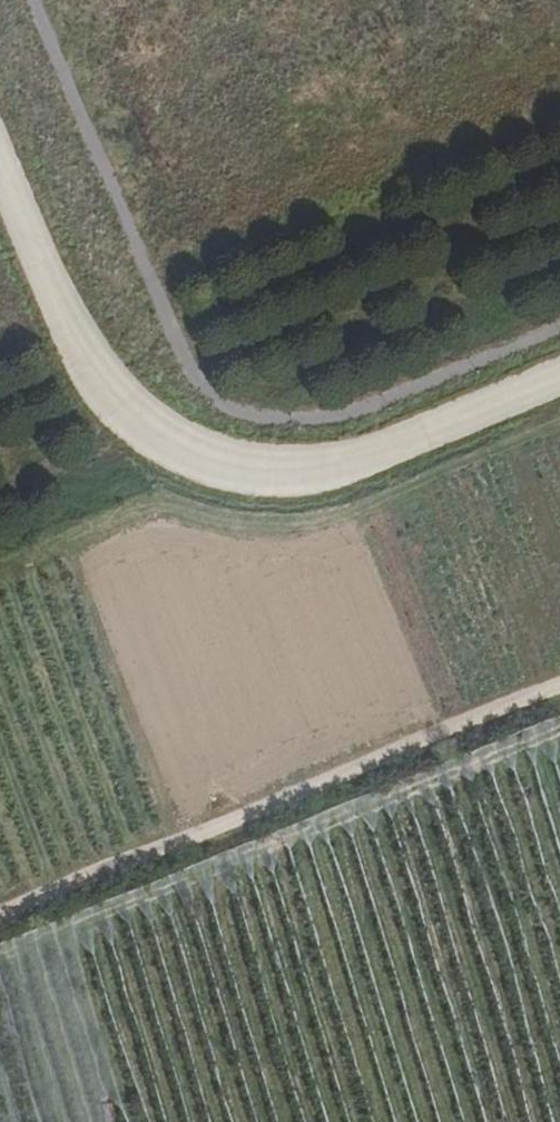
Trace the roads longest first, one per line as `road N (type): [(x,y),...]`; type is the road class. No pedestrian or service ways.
road 1 (track): [(0,920),(559,691)]

